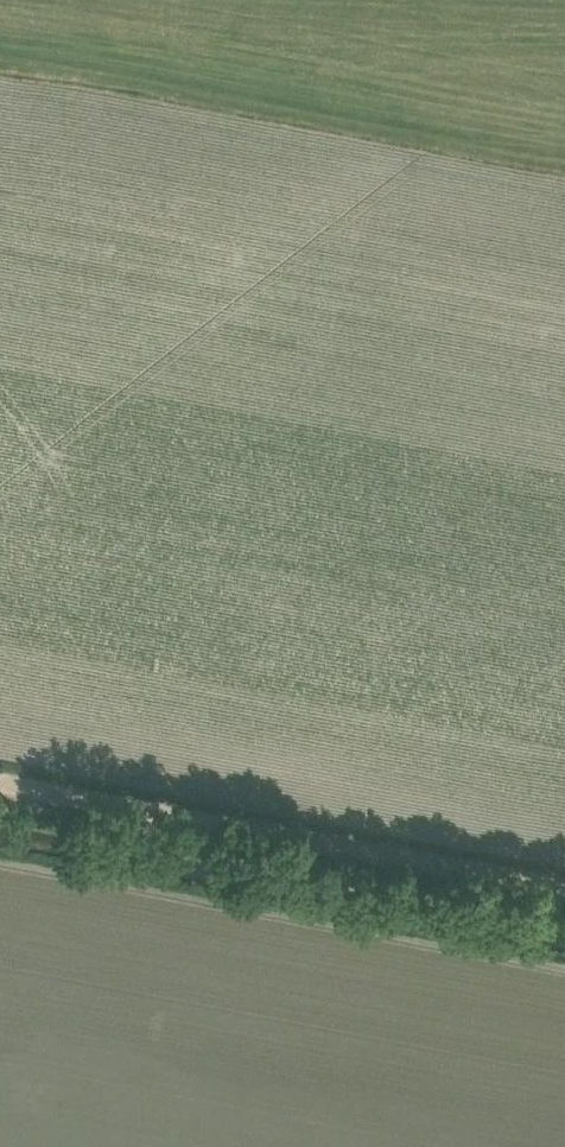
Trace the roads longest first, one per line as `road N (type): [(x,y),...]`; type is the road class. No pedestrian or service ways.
road 1 (track): [(564,873),(0,774)]

